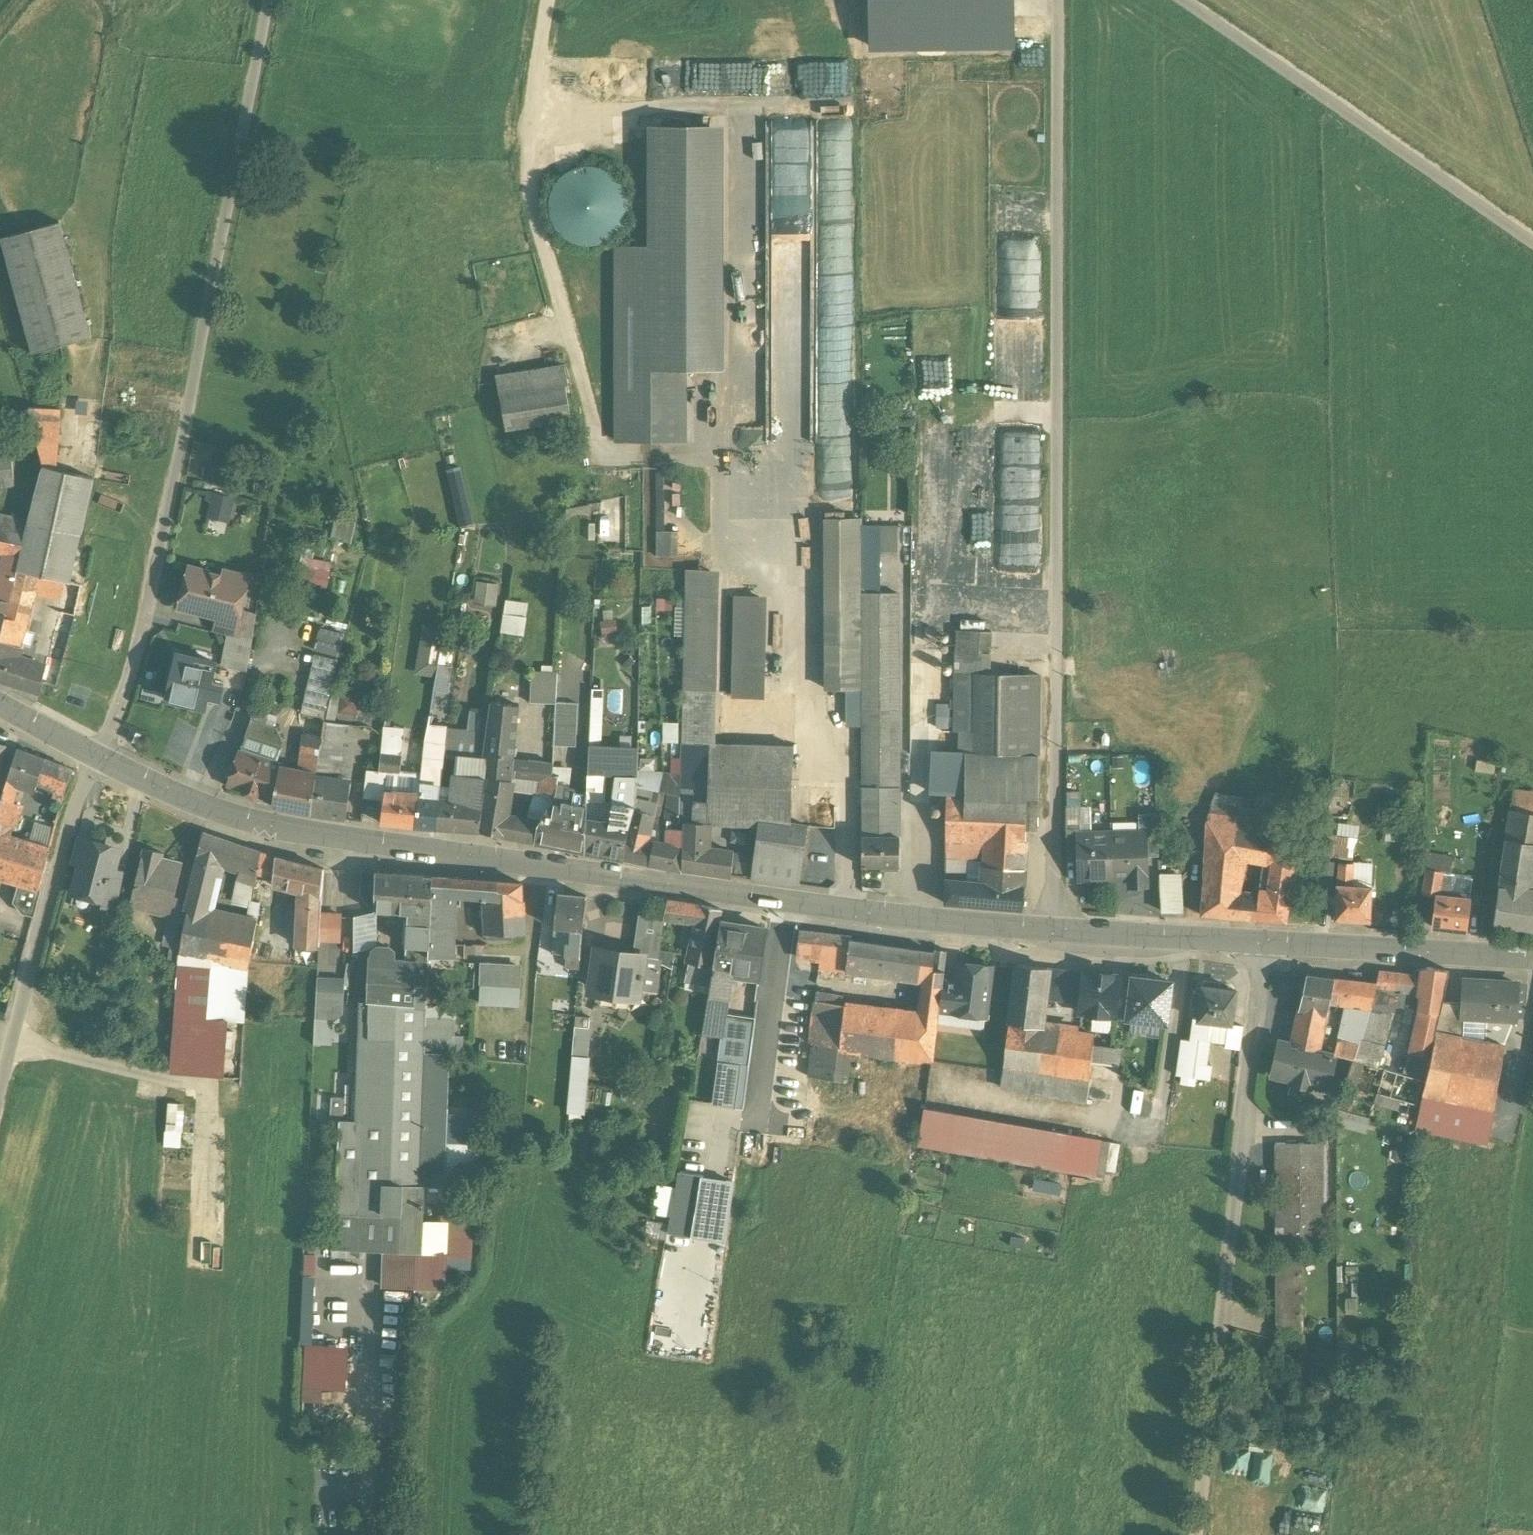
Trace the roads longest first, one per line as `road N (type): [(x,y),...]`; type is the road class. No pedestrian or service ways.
road 1 (tertiary): [(1532,962),(1111,935),(286,845),(91,757)]
road 2 (track): [(1059,0),(1053,929)]
road 3 (track): [(269,0),(139,643),(103,761)]
road 4 (track): [(1194,1534),(1266,948)]
road 5 (track): [(1179,0),(1532,245)]
road 6 (track): [(857,1534),(915,1169)]
road 7 (residential): [(91,757),(0,1099)]
road 8 (track): [(545,0),(526,113),(529,198),(567,309)]

